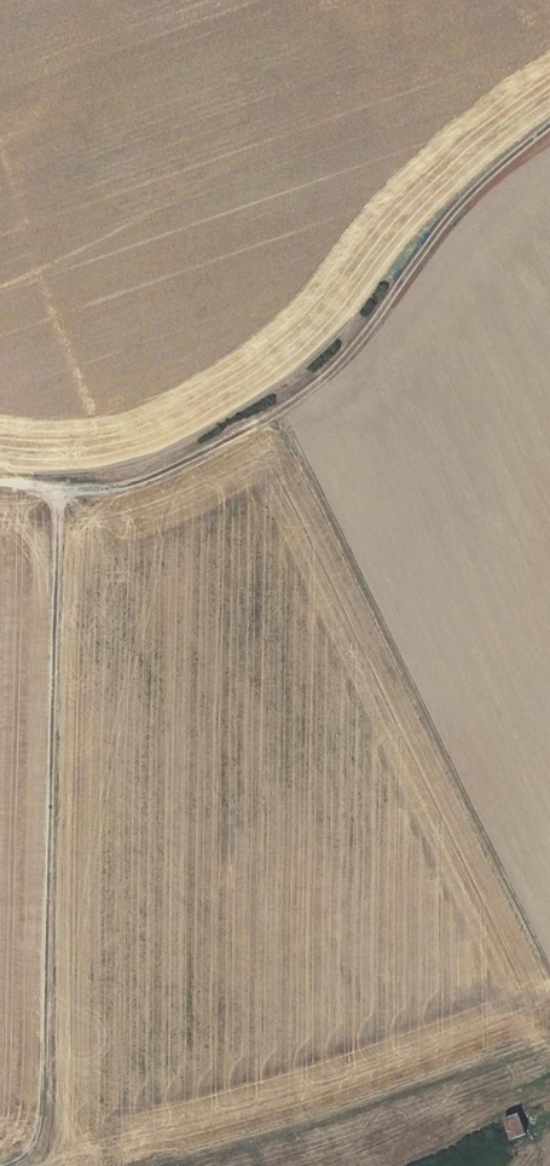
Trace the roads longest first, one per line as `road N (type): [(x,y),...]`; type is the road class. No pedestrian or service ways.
road 1 (track): [(0,484),(60,493),(47,1083),(44,1128),(30,1154),(11,1165)]
road 2 (track): [(549,1000),(272,415)]
road 3 (track): [(549,125),(435,229),(377,318),(302,394),(150,481),(47,489)]

